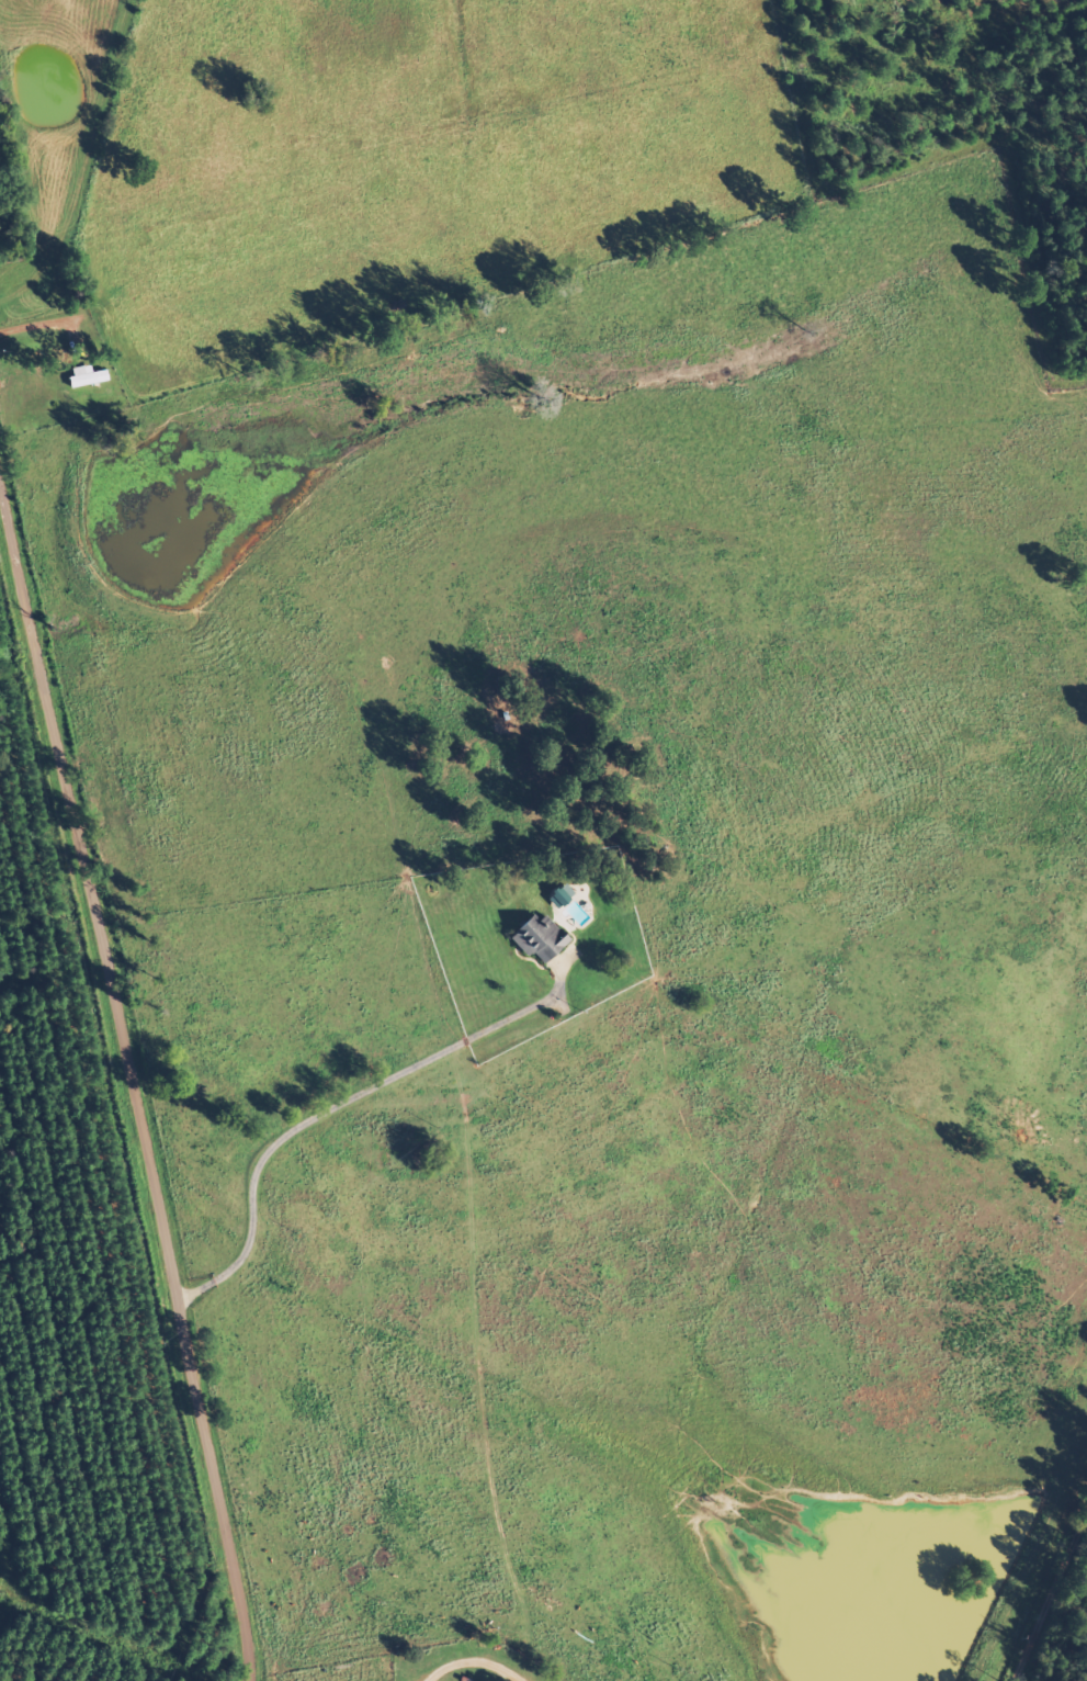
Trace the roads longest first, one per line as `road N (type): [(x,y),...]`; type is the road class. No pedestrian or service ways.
road 1 (residential): [(248,1680),(241,1589),(121,1048),(104,1037),(0,553)]
road 2 (residential): [(52,793),(233,678),(200,380),(515,0)]

